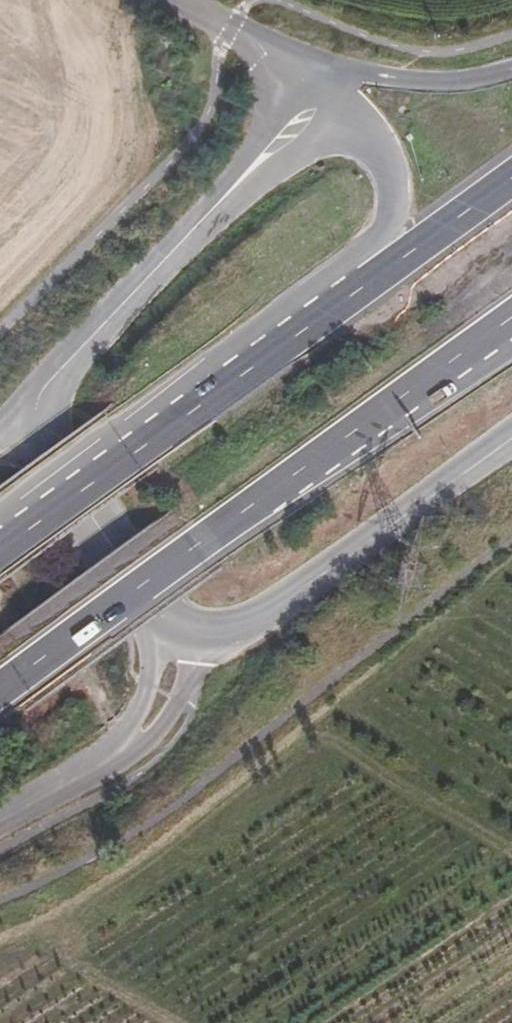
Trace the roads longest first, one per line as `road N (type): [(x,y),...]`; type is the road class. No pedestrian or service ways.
road 1 (unclassified): [(190,635),(156,617),(39,456),(25,413),(57,367),(293,121),(323,73)]
road 2 (trunk): [(0,694),(511,319)]
road 3 (unclassified): [(190,635),(218,634),(264,614),(511,436)]
road 4 (trunk): [(292,338),(0,558)]
road 5 (trunk): [(323,73),(377,151),(394,191),(391,217),(292,338)]
road 6 (unclassified): [(0,821),(134,739),(173,686),(190,635)]
road 7 (trunk): [(511,180),(292,338)]
road 8 (trunk): [(511,70),(424,84),(323,73)]
road 9 (tertiary): [(167,0),(323,73)]

